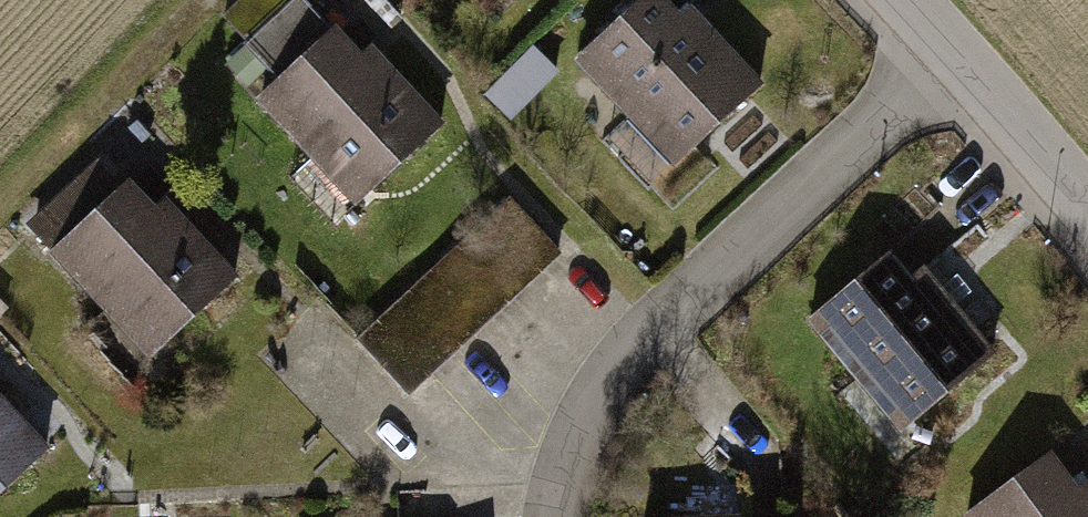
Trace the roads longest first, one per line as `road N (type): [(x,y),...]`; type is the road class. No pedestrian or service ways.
road 1 (residential): [(936,31),(603,372),(555,516)]
road 2 (residential): [(936,31),(1087,201)]

